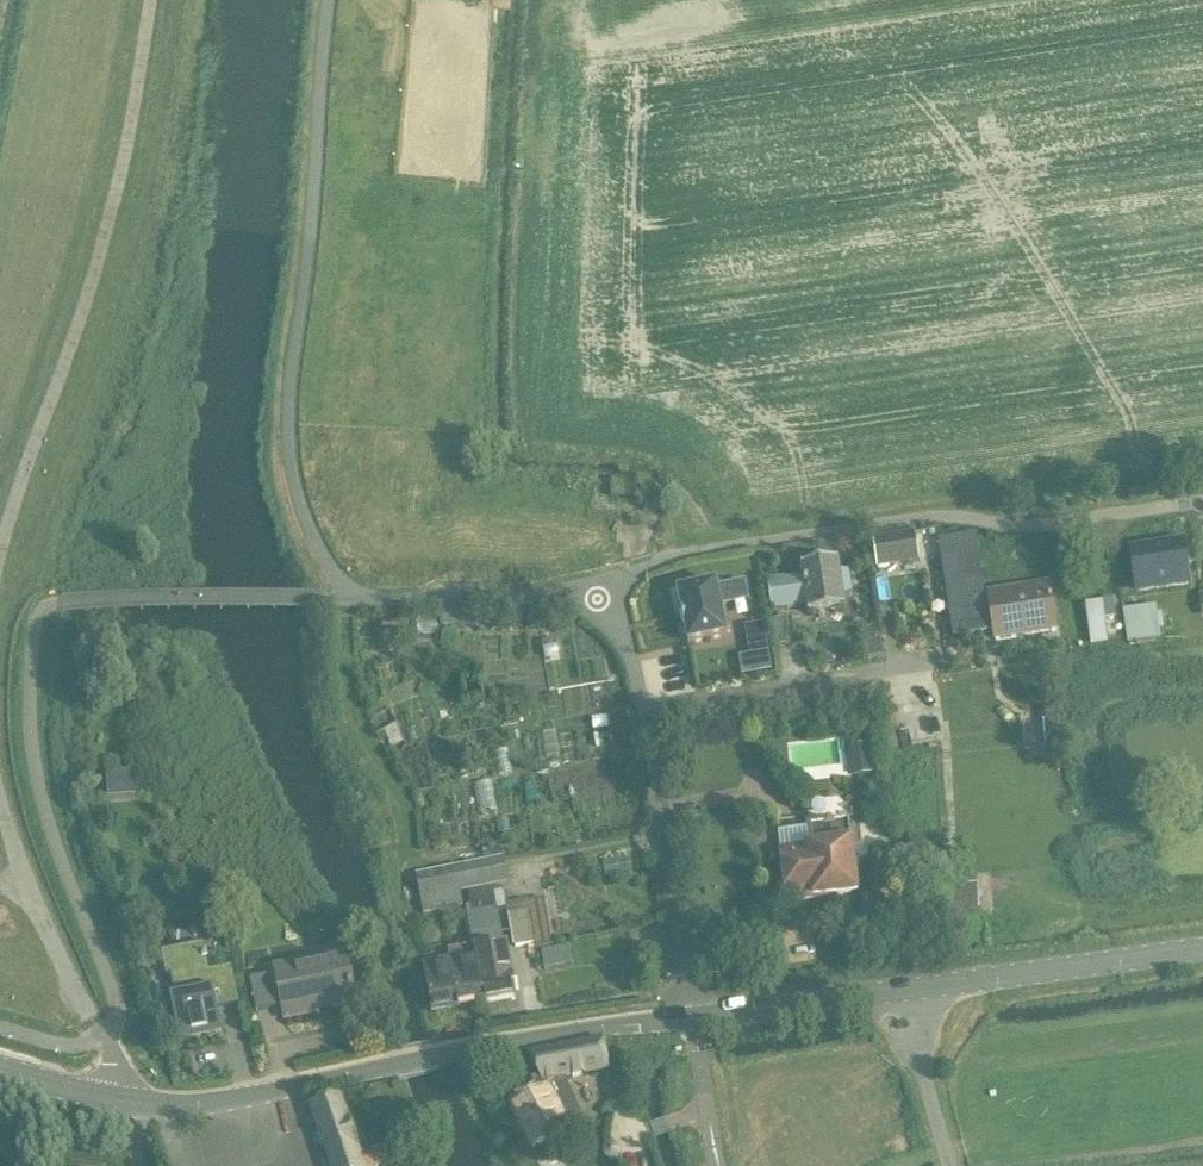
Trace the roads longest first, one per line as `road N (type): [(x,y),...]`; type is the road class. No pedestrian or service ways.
road 1 (unclassified): [(643,710),(603,597),(349,596),(310,531),(294,481),(288,404),(328,0)]
road 2 (tertiary): [(694,1019),(1202,950)]
road 3 (unclassified): [(694,1019),(643,710)]
road 4 (track): [(349,596),(339,618),(348,712),(402,804),(410,857)]
road 5 (tertiary): [(127,1102),(229,1100),(395,1064)]
road 6 (tertiary): [(443,1054),(694,1019)]
road 7 (residential): [(643,710),(886,674)]
road 8 (tertiary): [(127,1102),(0,1069)]

